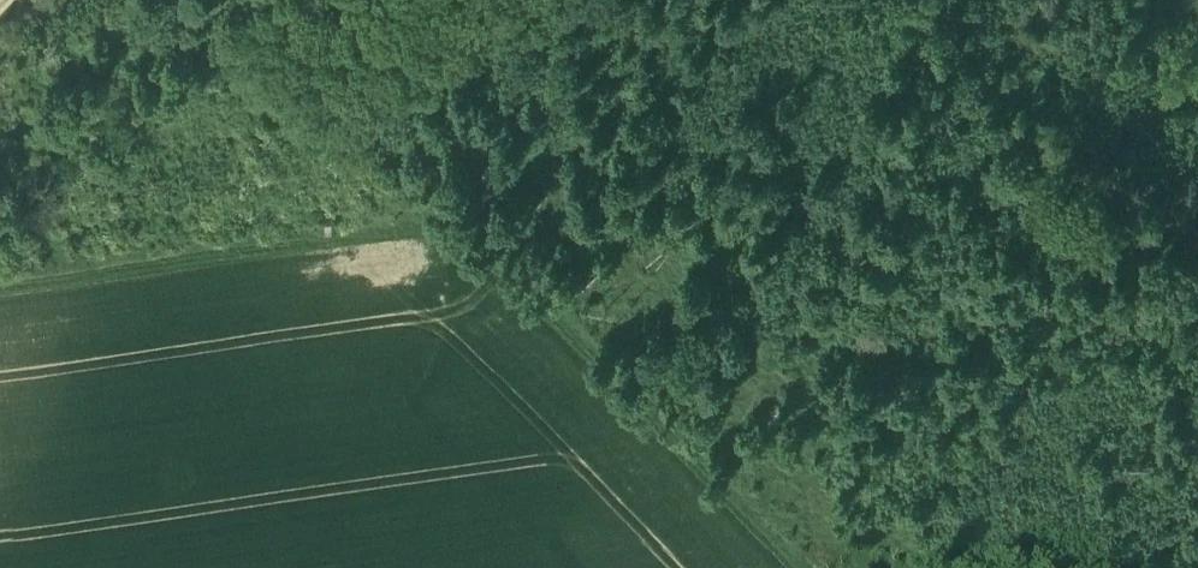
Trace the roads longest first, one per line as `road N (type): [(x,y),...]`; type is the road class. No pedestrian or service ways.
road 1 (track): [(794,567),(225,0)]
road 2 (track): [(452,228),(0,288)]

